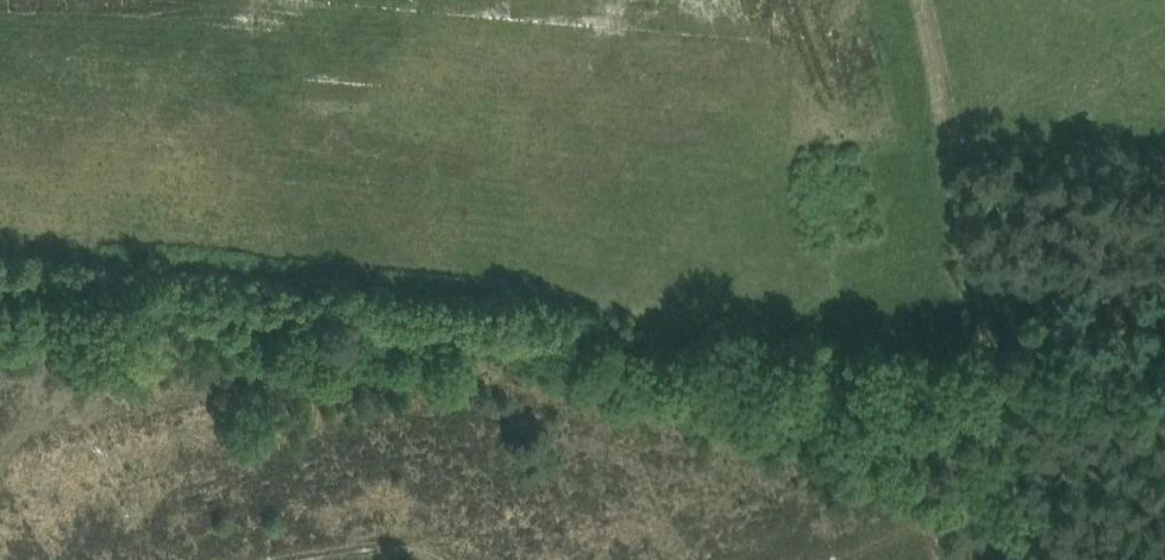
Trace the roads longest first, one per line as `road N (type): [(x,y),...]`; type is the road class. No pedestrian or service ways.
road 1 (track): [(1052,559),(924,0)]

